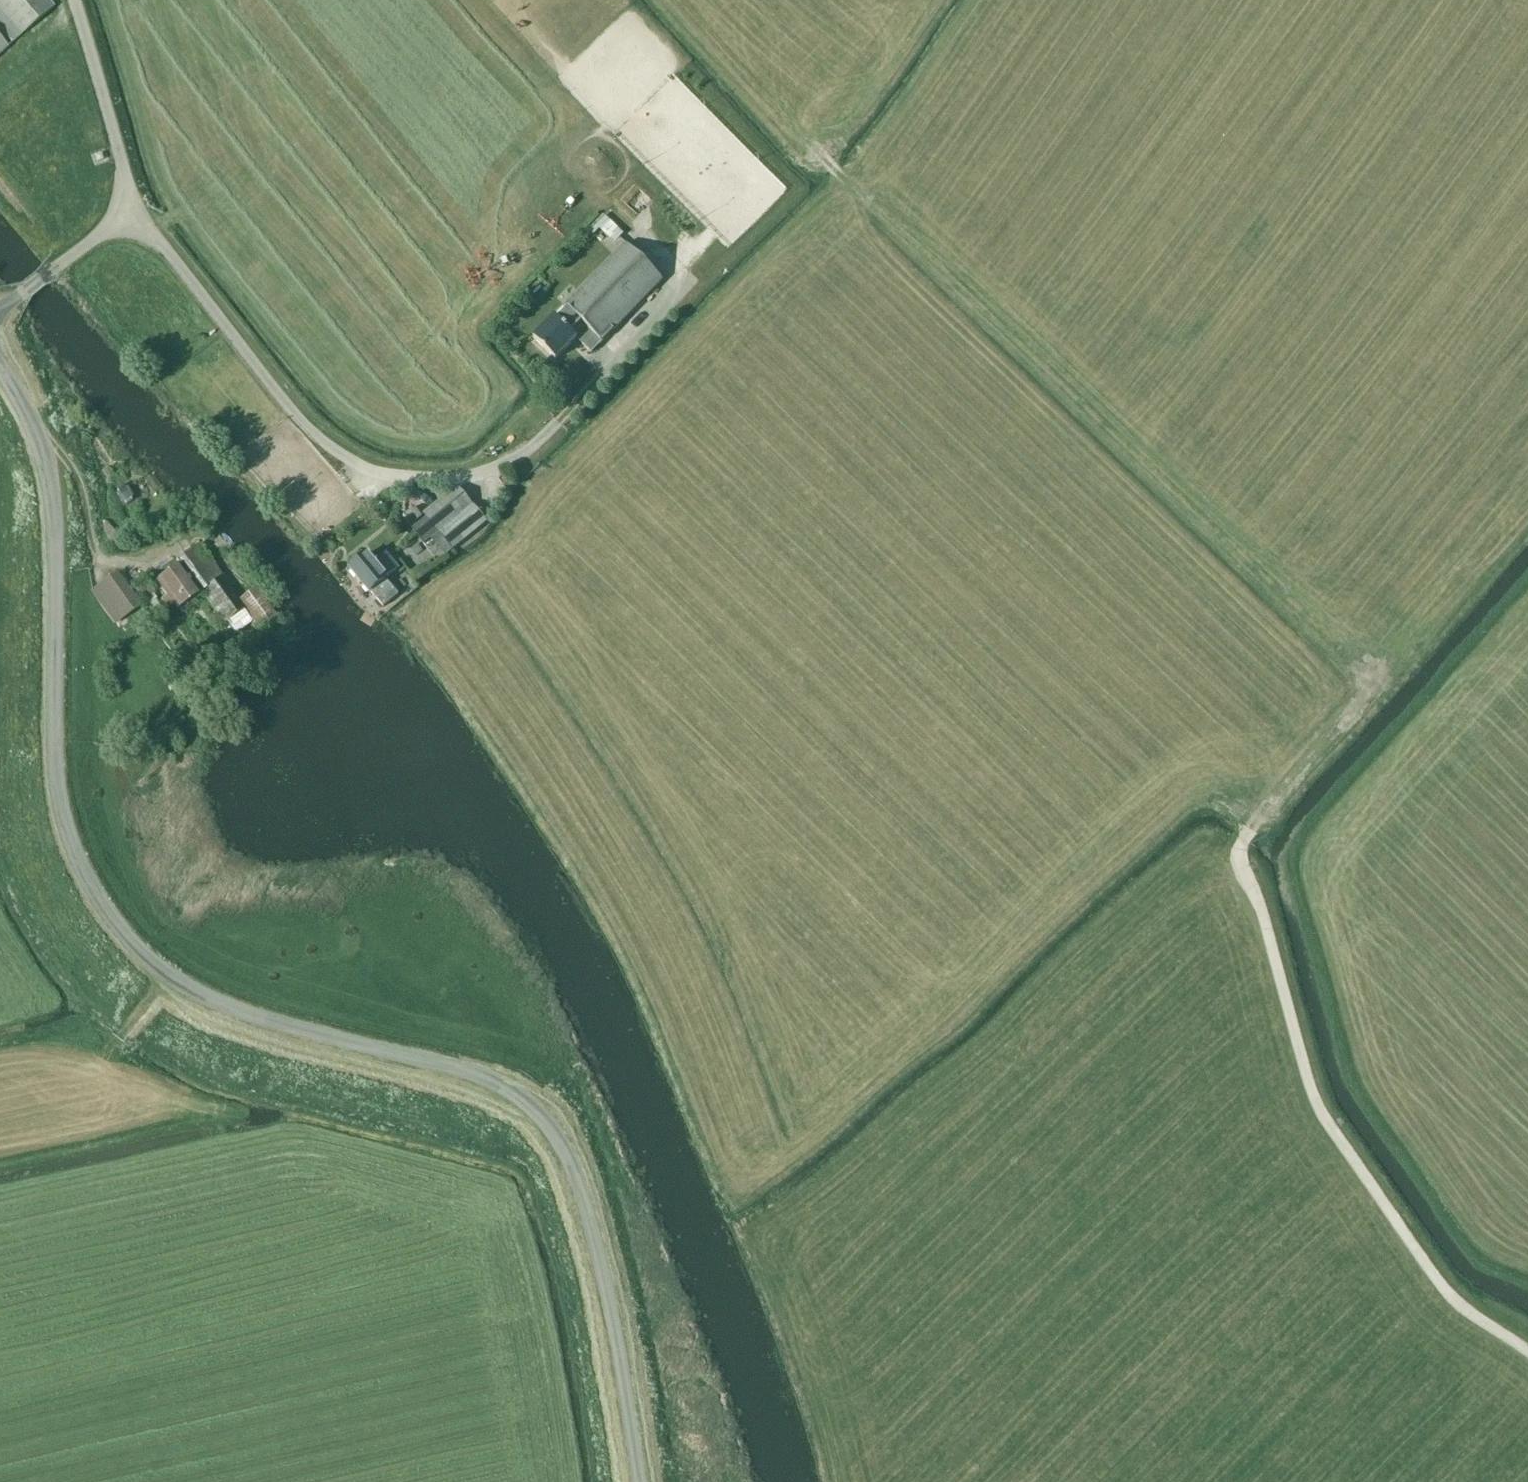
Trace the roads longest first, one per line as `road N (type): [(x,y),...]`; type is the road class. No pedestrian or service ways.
road 1 (unclassified): [(638,1481),(608,1289),(578,1174),(540,1118),(466,1068),(300,1030),(207,997),(144,951),(87,878),(62,817),(52,751),(54,498),(39,441),(0,369)]

